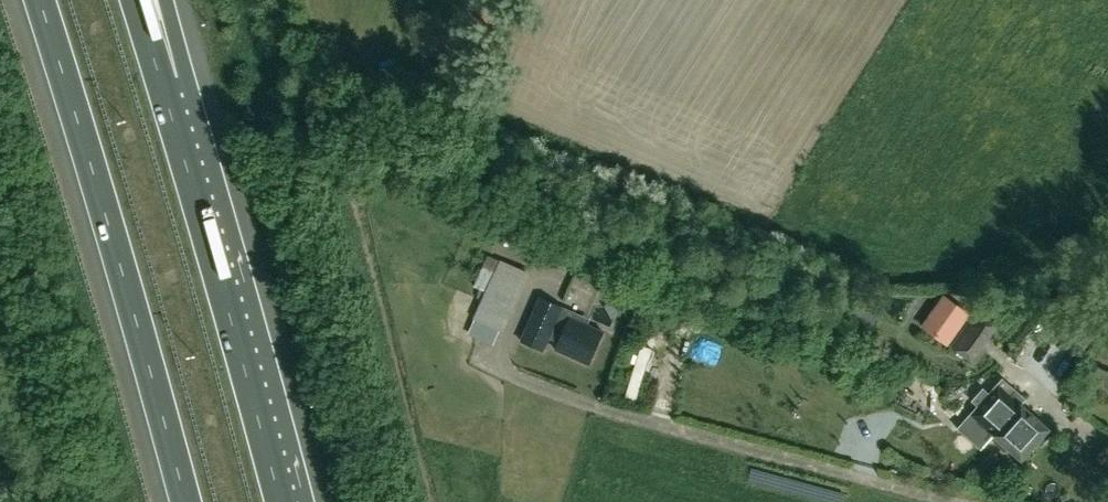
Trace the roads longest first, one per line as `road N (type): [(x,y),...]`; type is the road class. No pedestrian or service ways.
road 1 (motorway): [(42,0),(185,501)]
road 2 (motorway): [(280,501),(161,80)]

